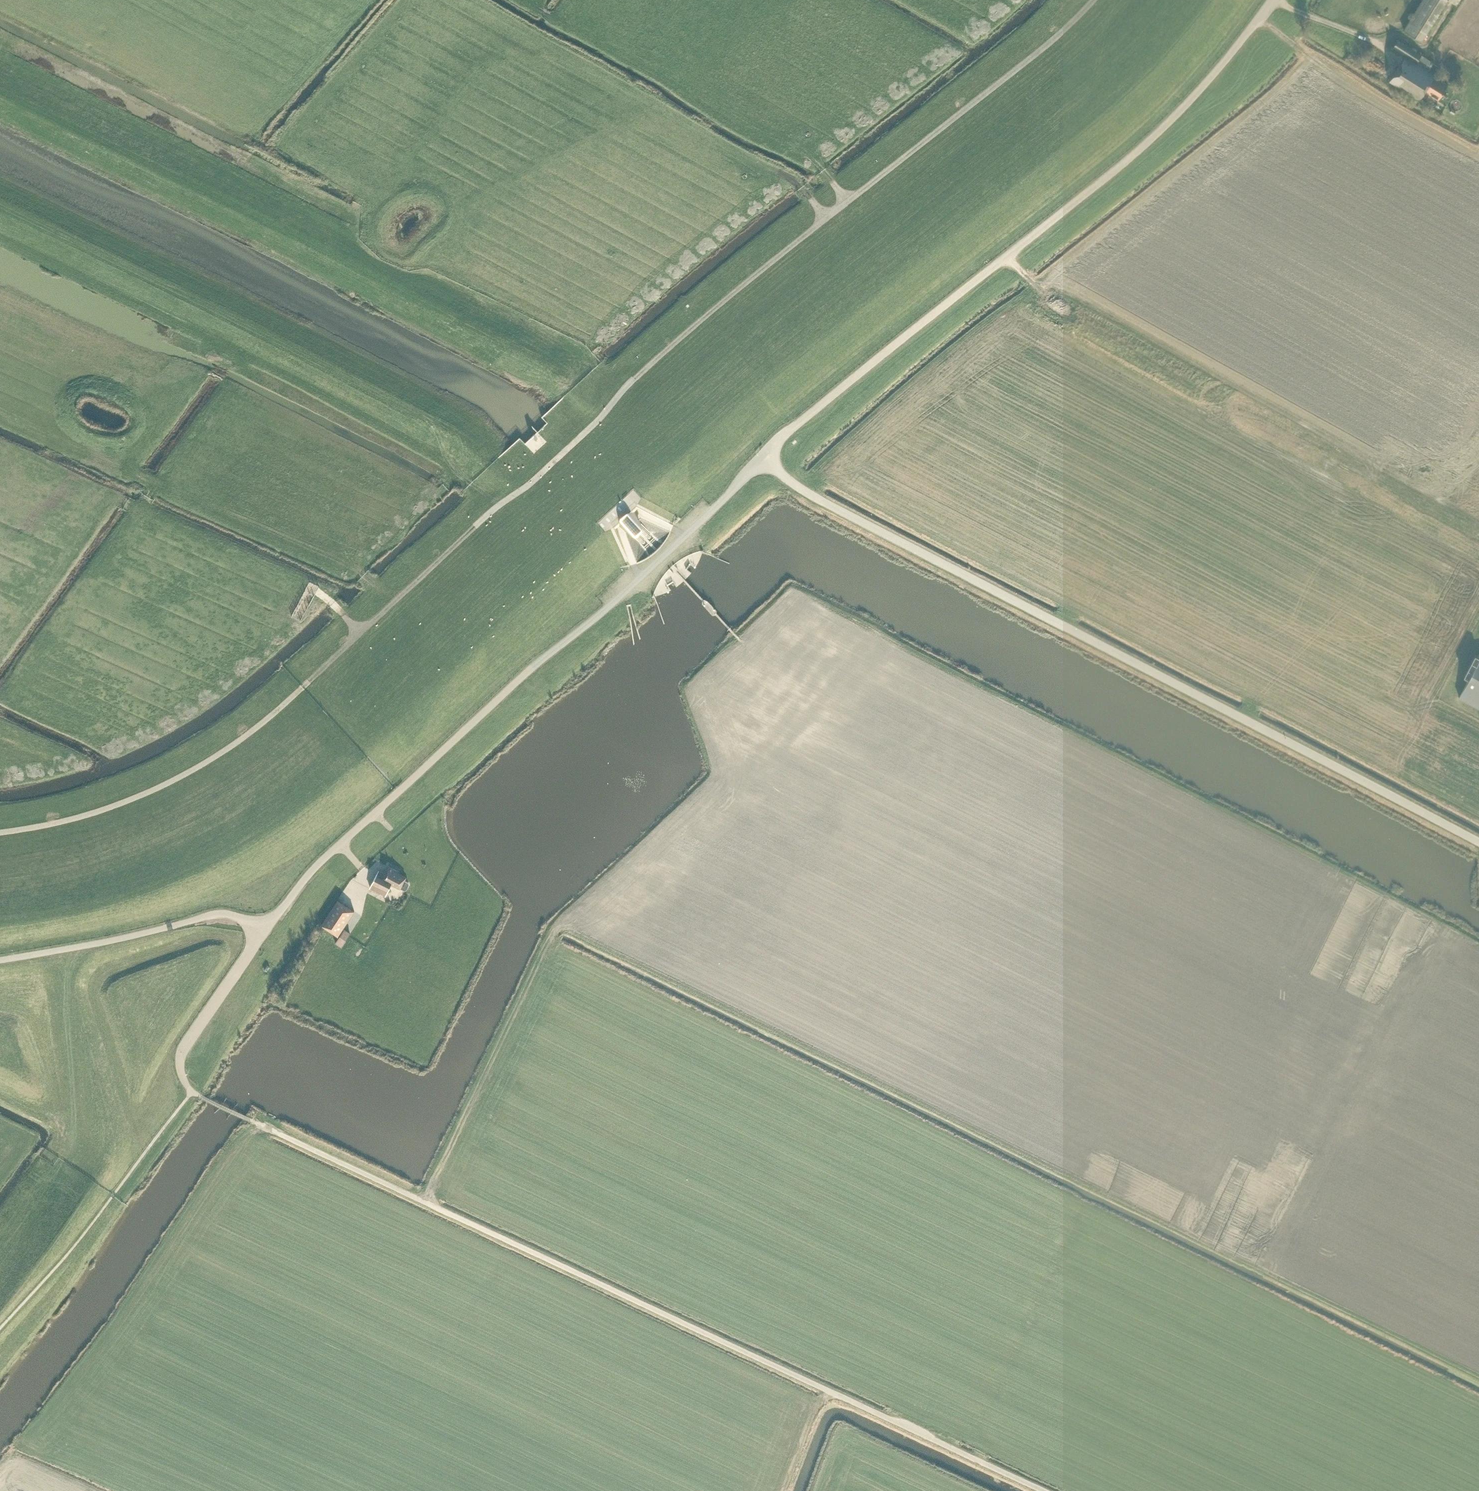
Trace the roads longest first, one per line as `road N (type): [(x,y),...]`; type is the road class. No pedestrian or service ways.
road 1 (unclassified): [(0,959),(215,913),(268,928),(317,863),(765,453)]
road 2 (unclassified): [(1045,1490),(256,1122)]
road 3 (unclassified): [(1478,845),(814,497),(765,453)]
road 4 (unclassified): [(765,453),(1152,138),(1271,0)]

